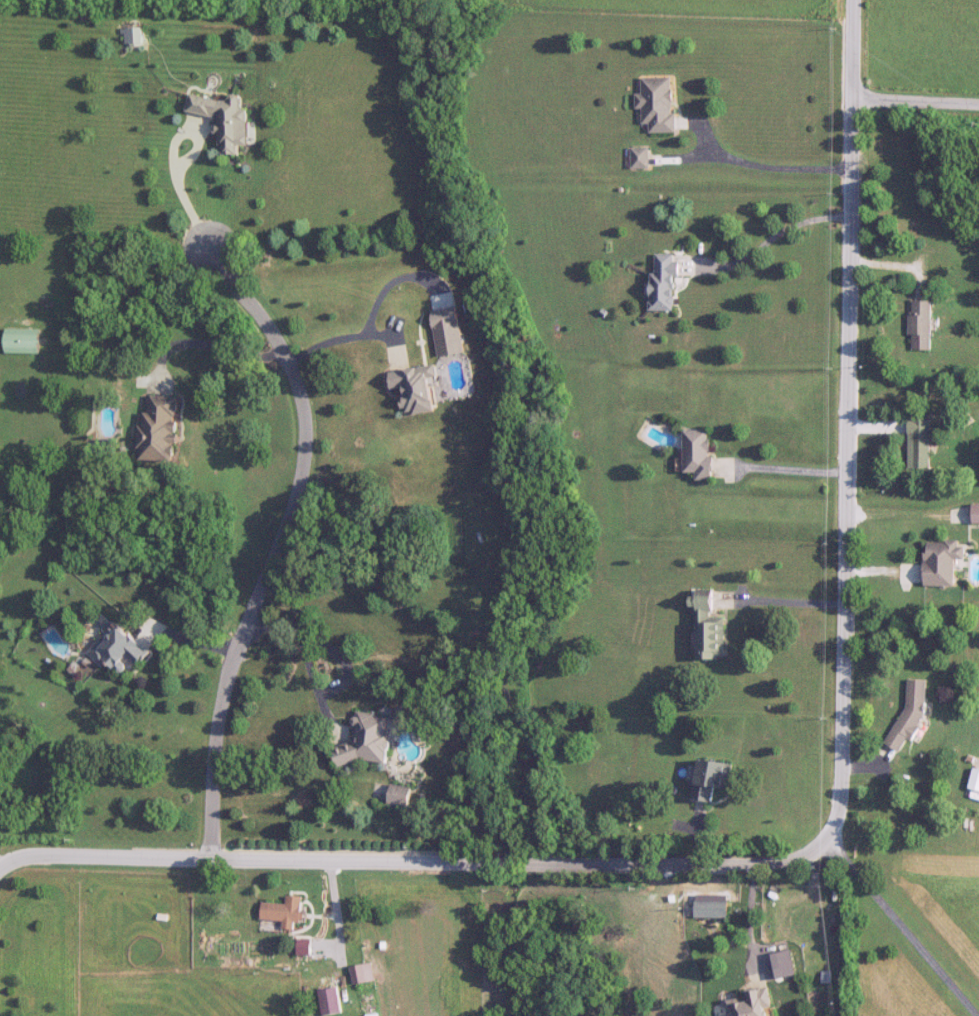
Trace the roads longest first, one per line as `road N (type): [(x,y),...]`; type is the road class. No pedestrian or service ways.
road 1 (residential): [(855,0),(840,813),(827,853),(754,872),(47,861),(0,874)]
road 2 (residential): [(210,867),(217,733),(230,679),(294,523),(305,431),(284,360),(205,247),(174,176)]
road 3 (residential): [(827,853),(971,1015)]
road 4 (residential): [(852,105),(978,109)]

